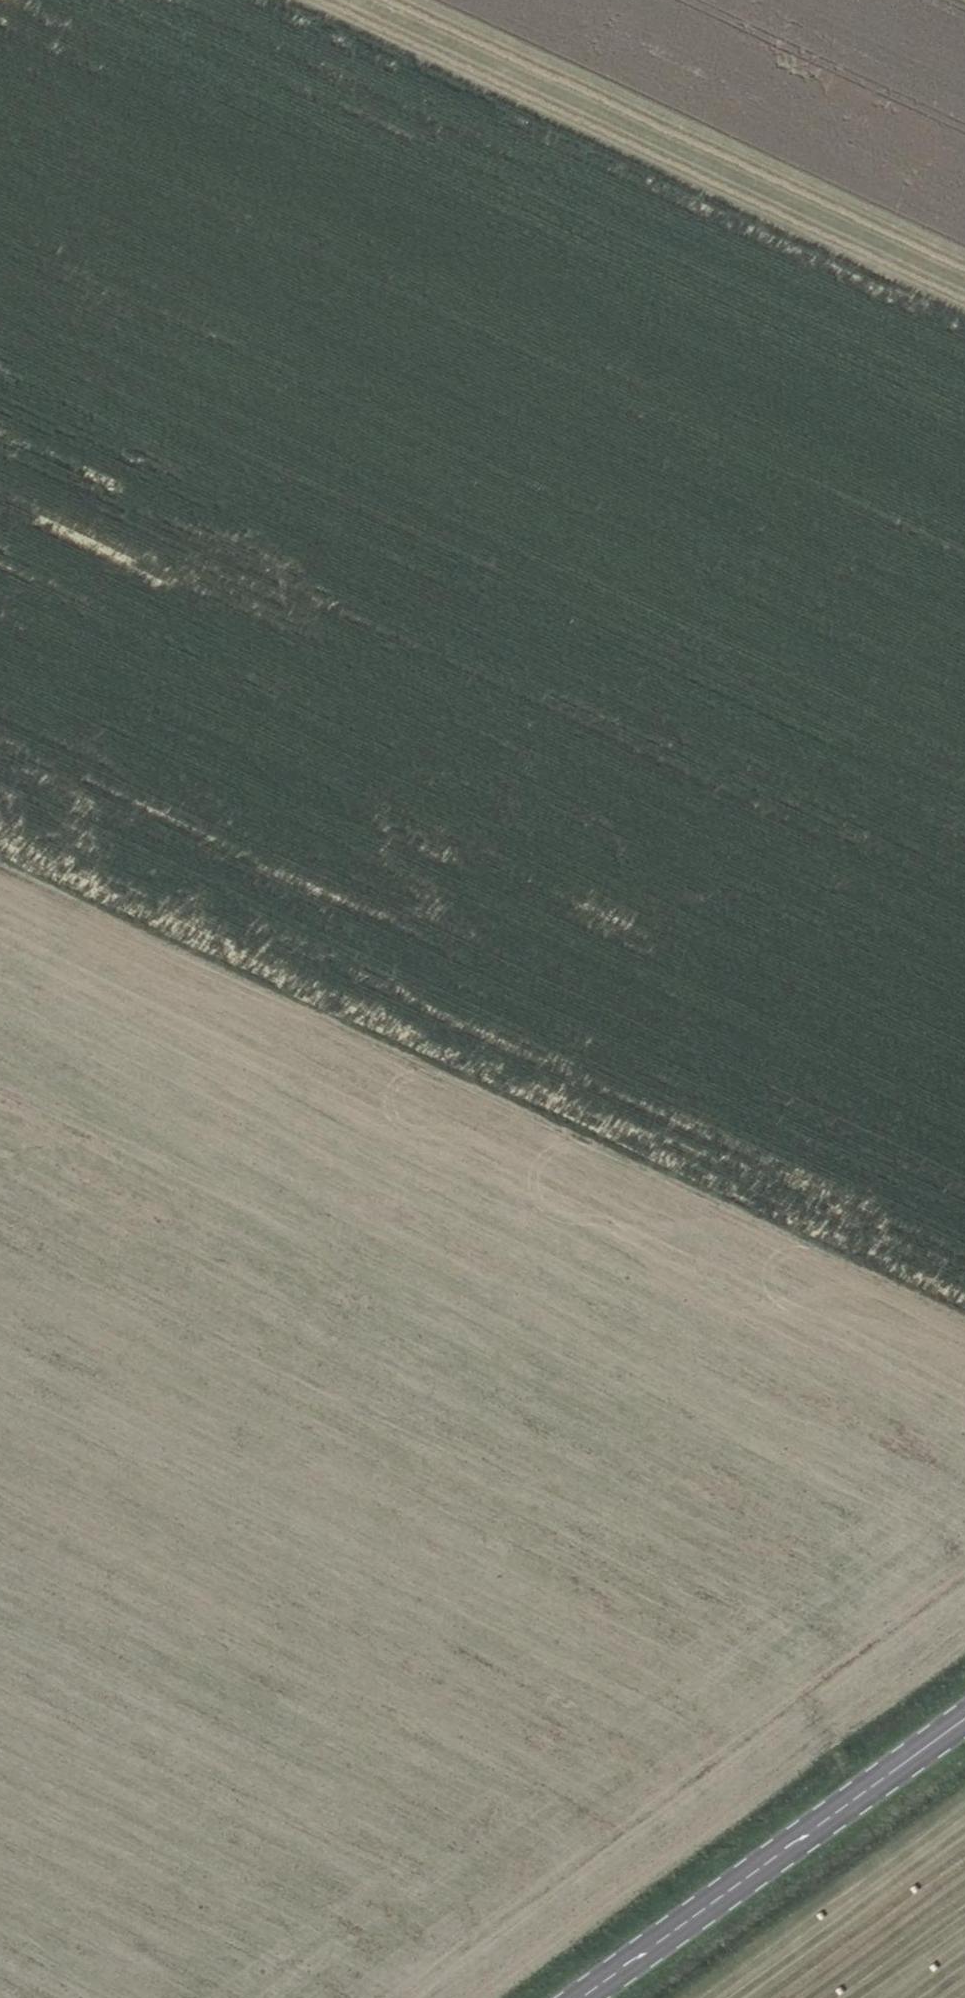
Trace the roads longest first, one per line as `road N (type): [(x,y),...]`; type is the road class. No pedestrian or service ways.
road 1 (secondary): [(964,1719),(579,1997)]

